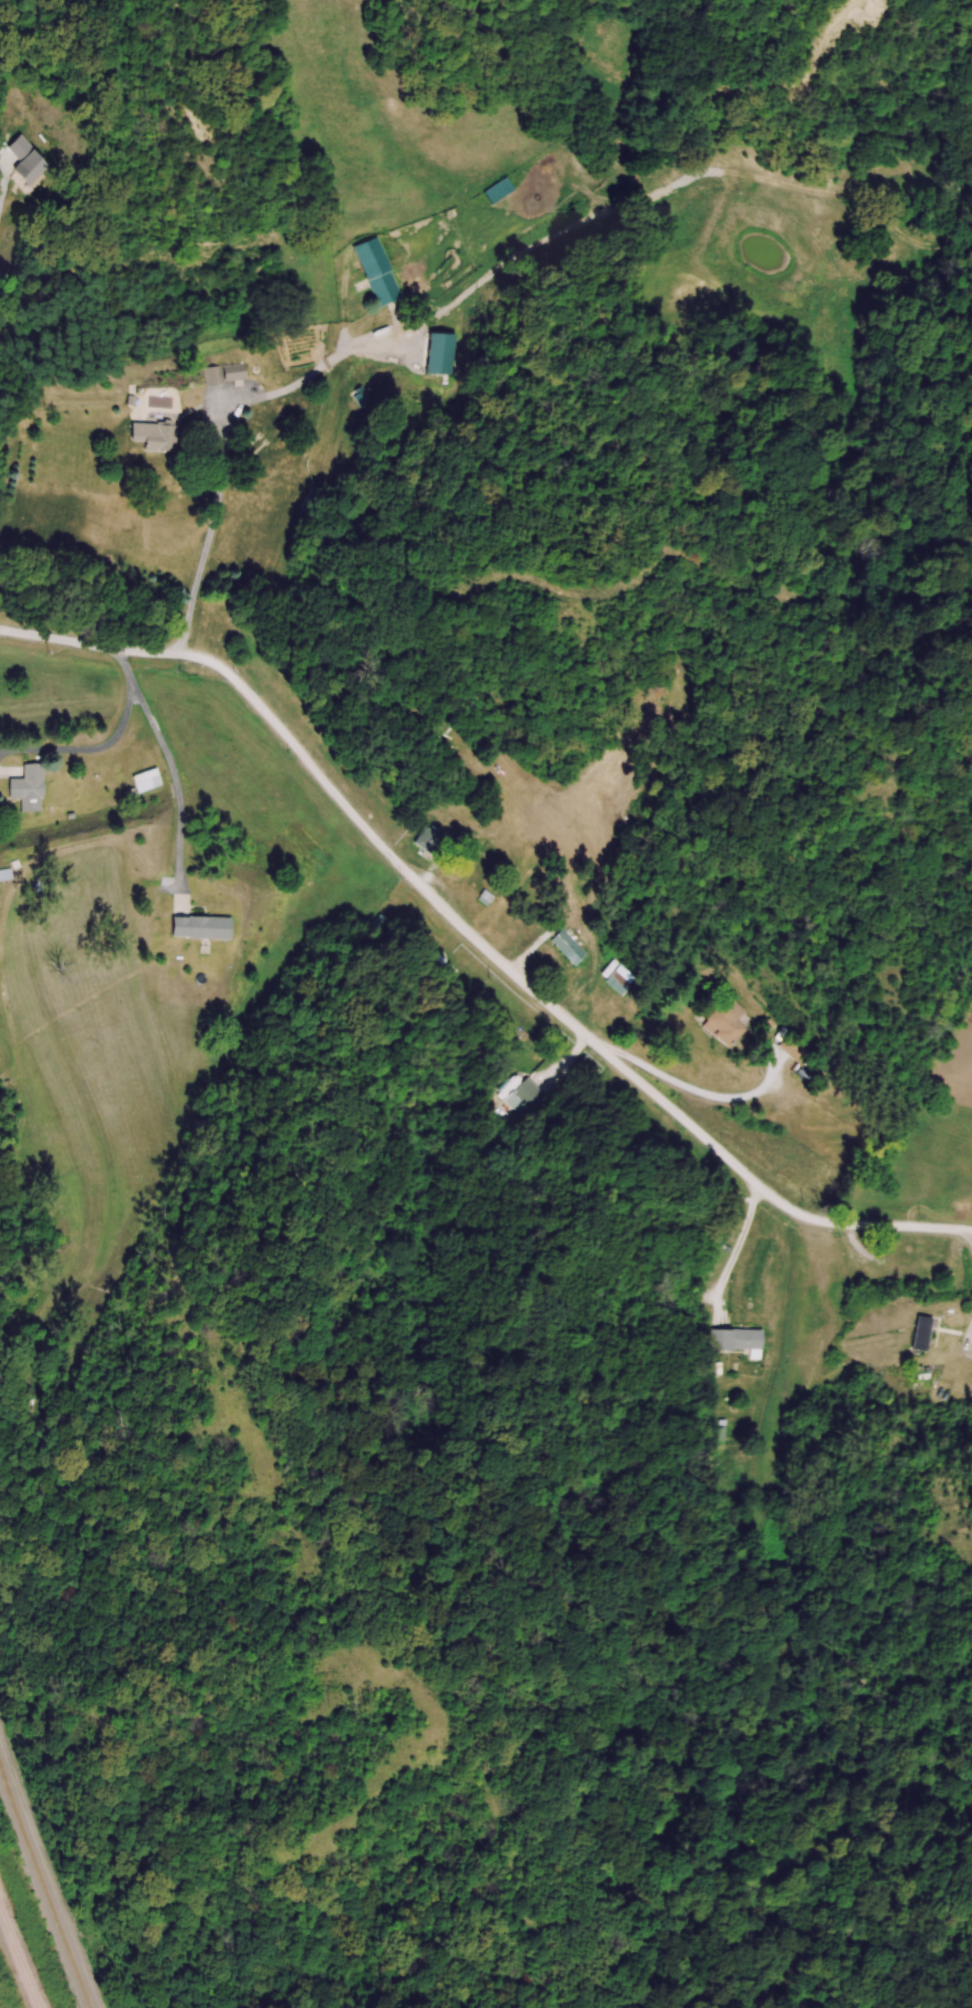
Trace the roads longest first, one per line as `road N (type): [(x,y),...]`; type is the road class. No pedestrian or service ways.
road 1 (residential): [(0,630),(194,657),(223,669),(448,915),(781,1204),(814,1220),(971,1229)]

